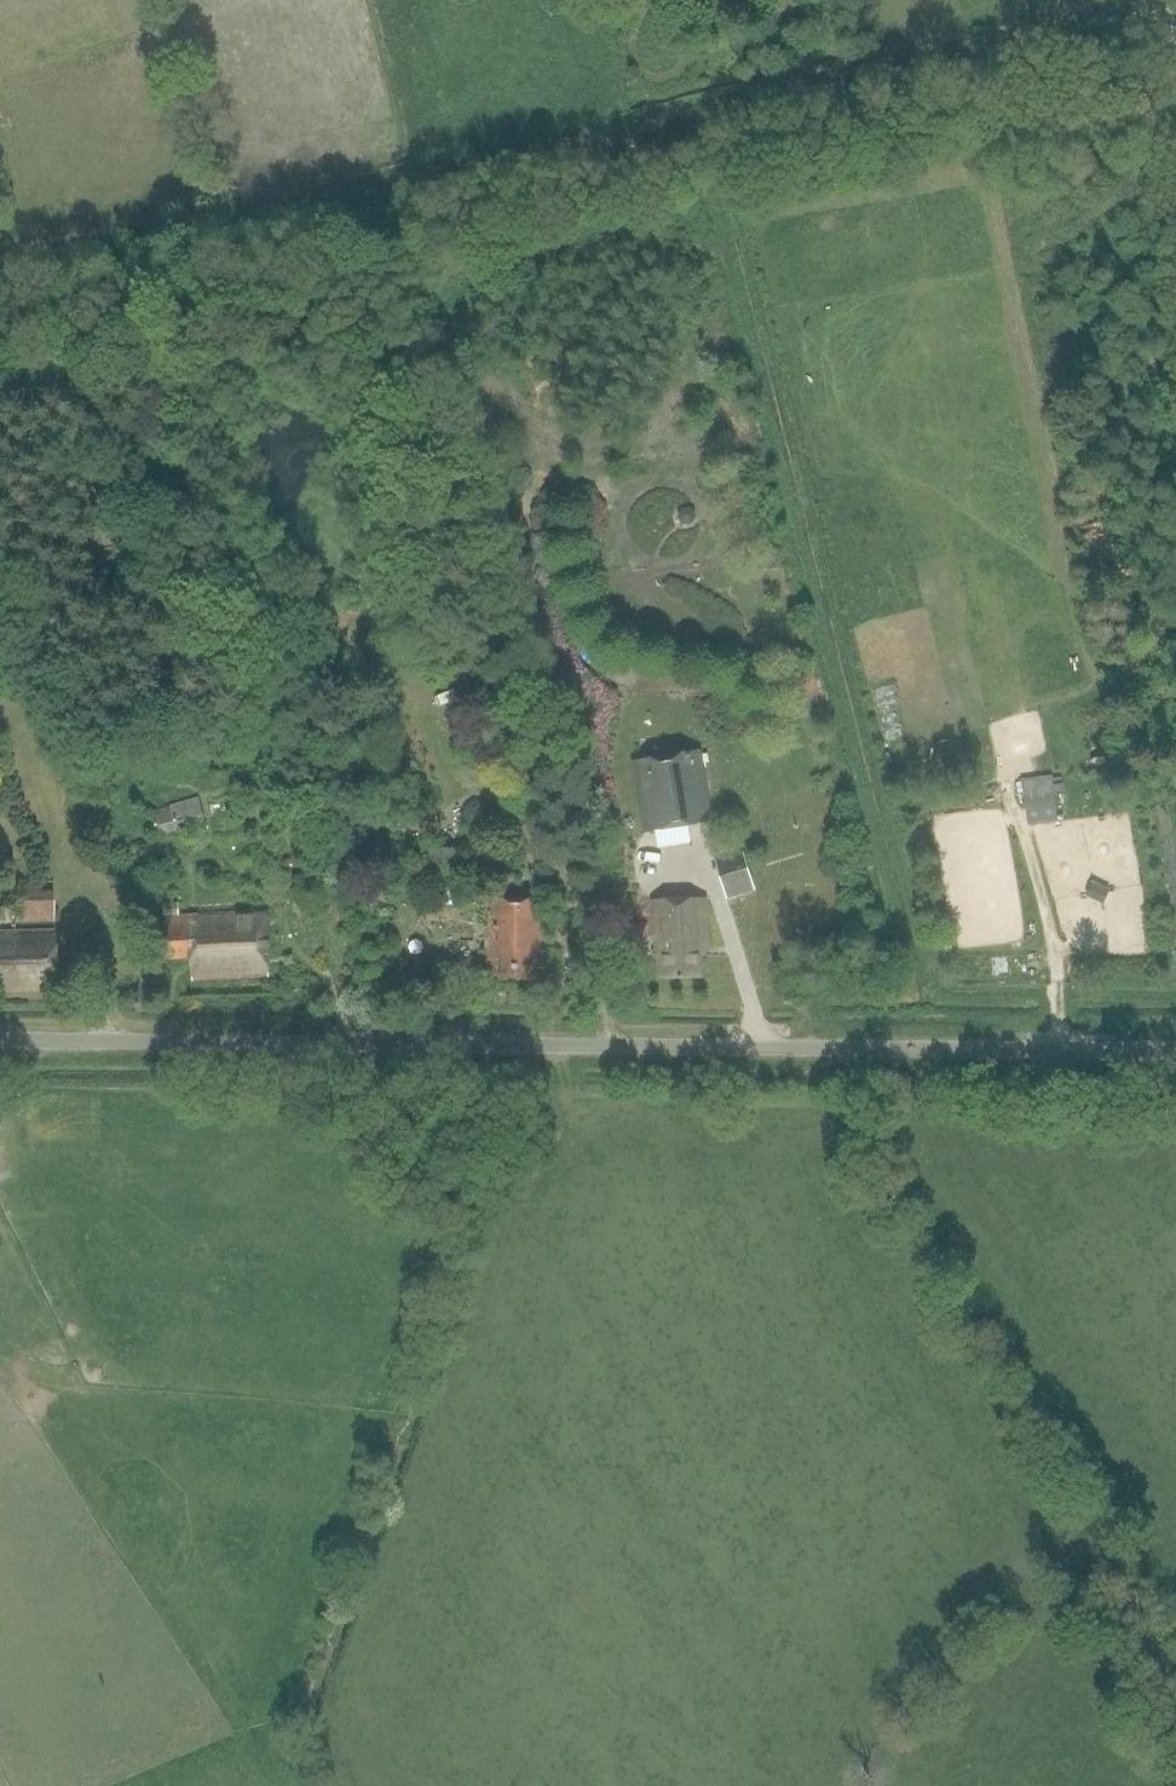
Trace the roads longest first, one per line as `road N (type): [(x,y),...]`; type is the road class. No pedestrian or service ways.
road 1 (unclassified): [(1175,1050),(0,1040)]

